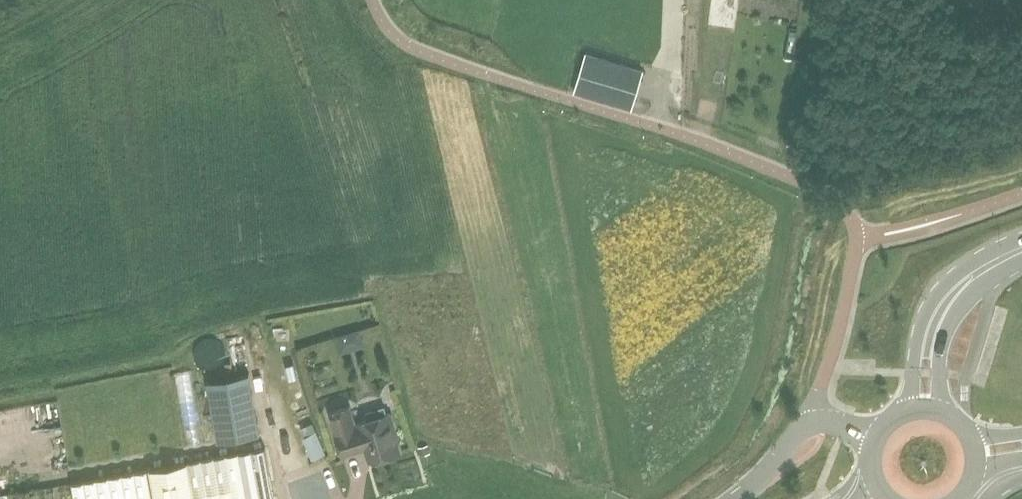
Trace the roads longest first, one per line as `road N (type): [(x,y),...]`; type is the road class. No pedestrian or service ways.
road 1 (residential): [(373,0),(387,29),(409,46),(696,140),(823,191),(849,213),(858,244)]
road 2 (secondary): [(1021,250),(978,271),(945,307),(928,351),(923,409)]
road 3 (residential): [(807,414),(828,367),(858,244)]

